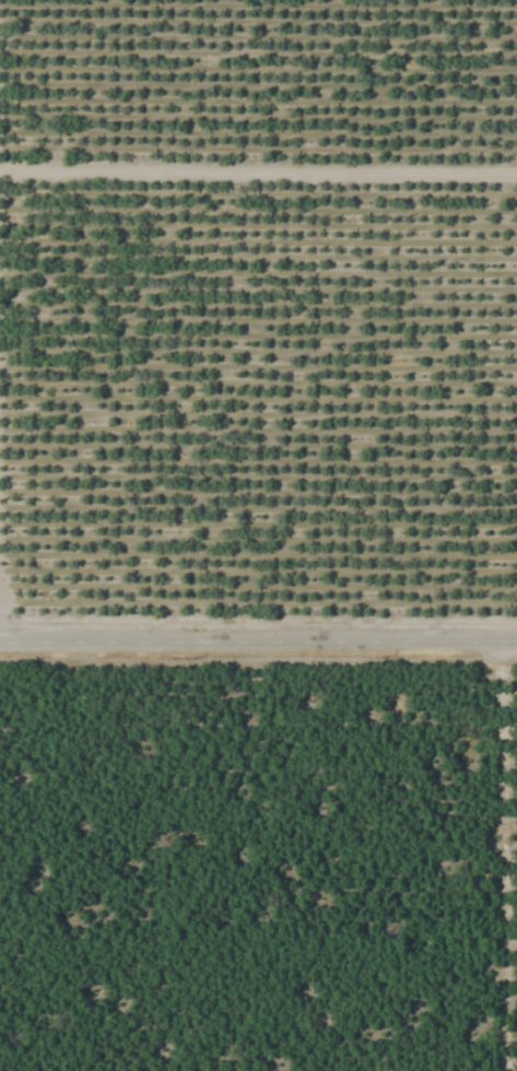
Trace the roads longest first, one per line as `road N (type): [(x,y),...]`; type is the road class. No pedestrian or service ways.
road 1 (residential): [(516,638),(0,639)]

